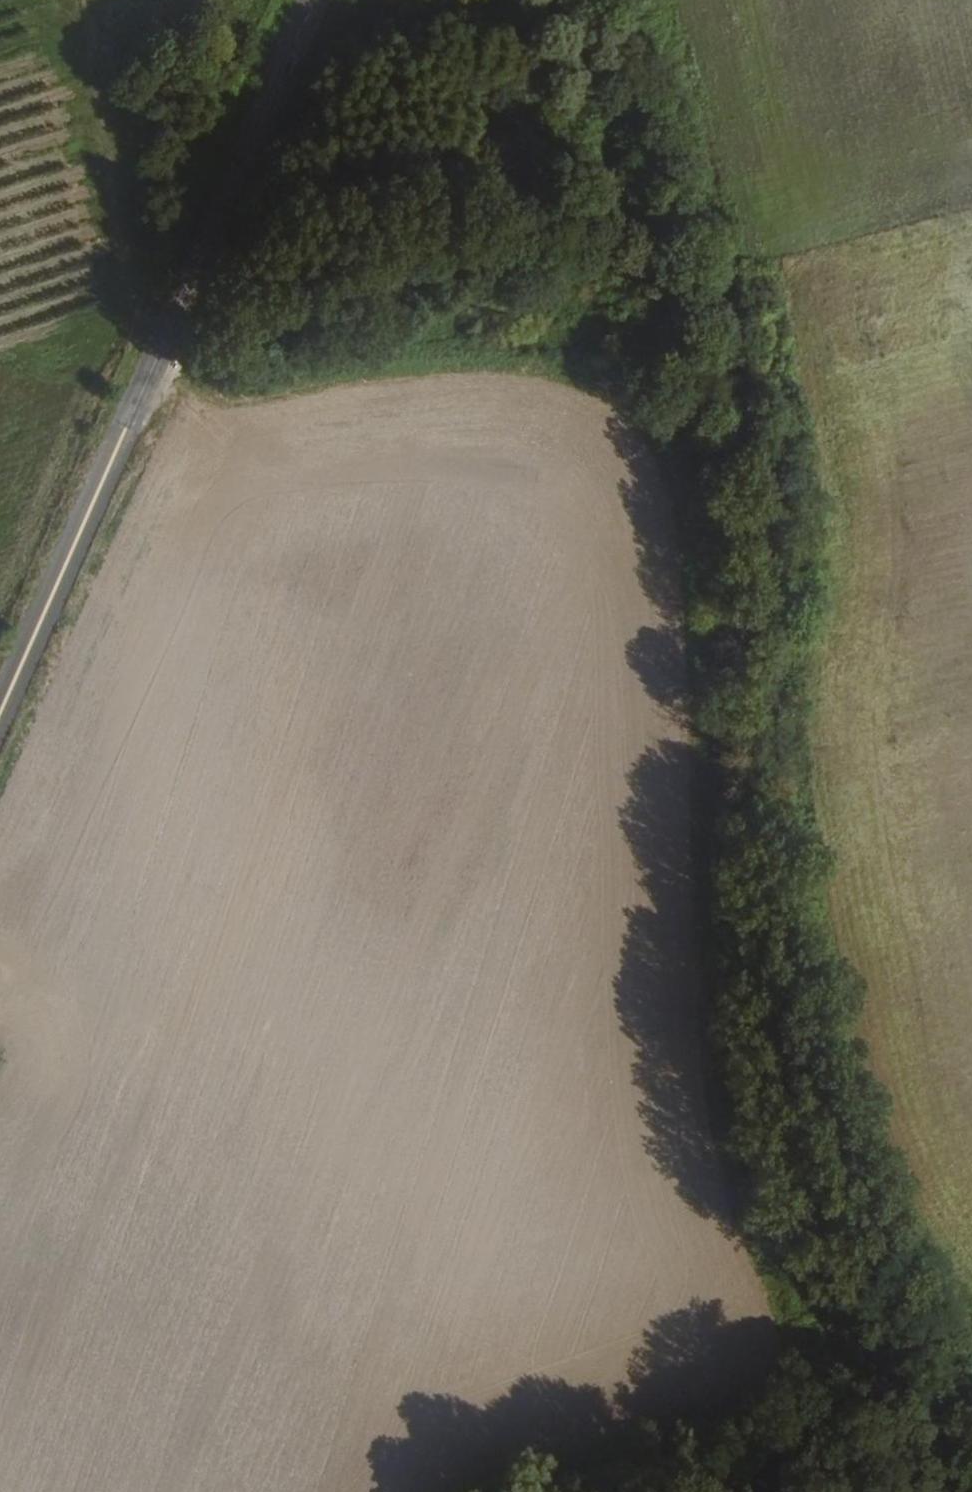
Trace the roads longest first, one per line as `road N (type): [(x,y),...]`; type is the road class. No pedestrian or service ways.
road 1 (track): [(661,0),(765,572),(829,1026),(851,1120),(897,1227),(971,1354)]
road 2 (secondary): [(0,707),(309,0)]

